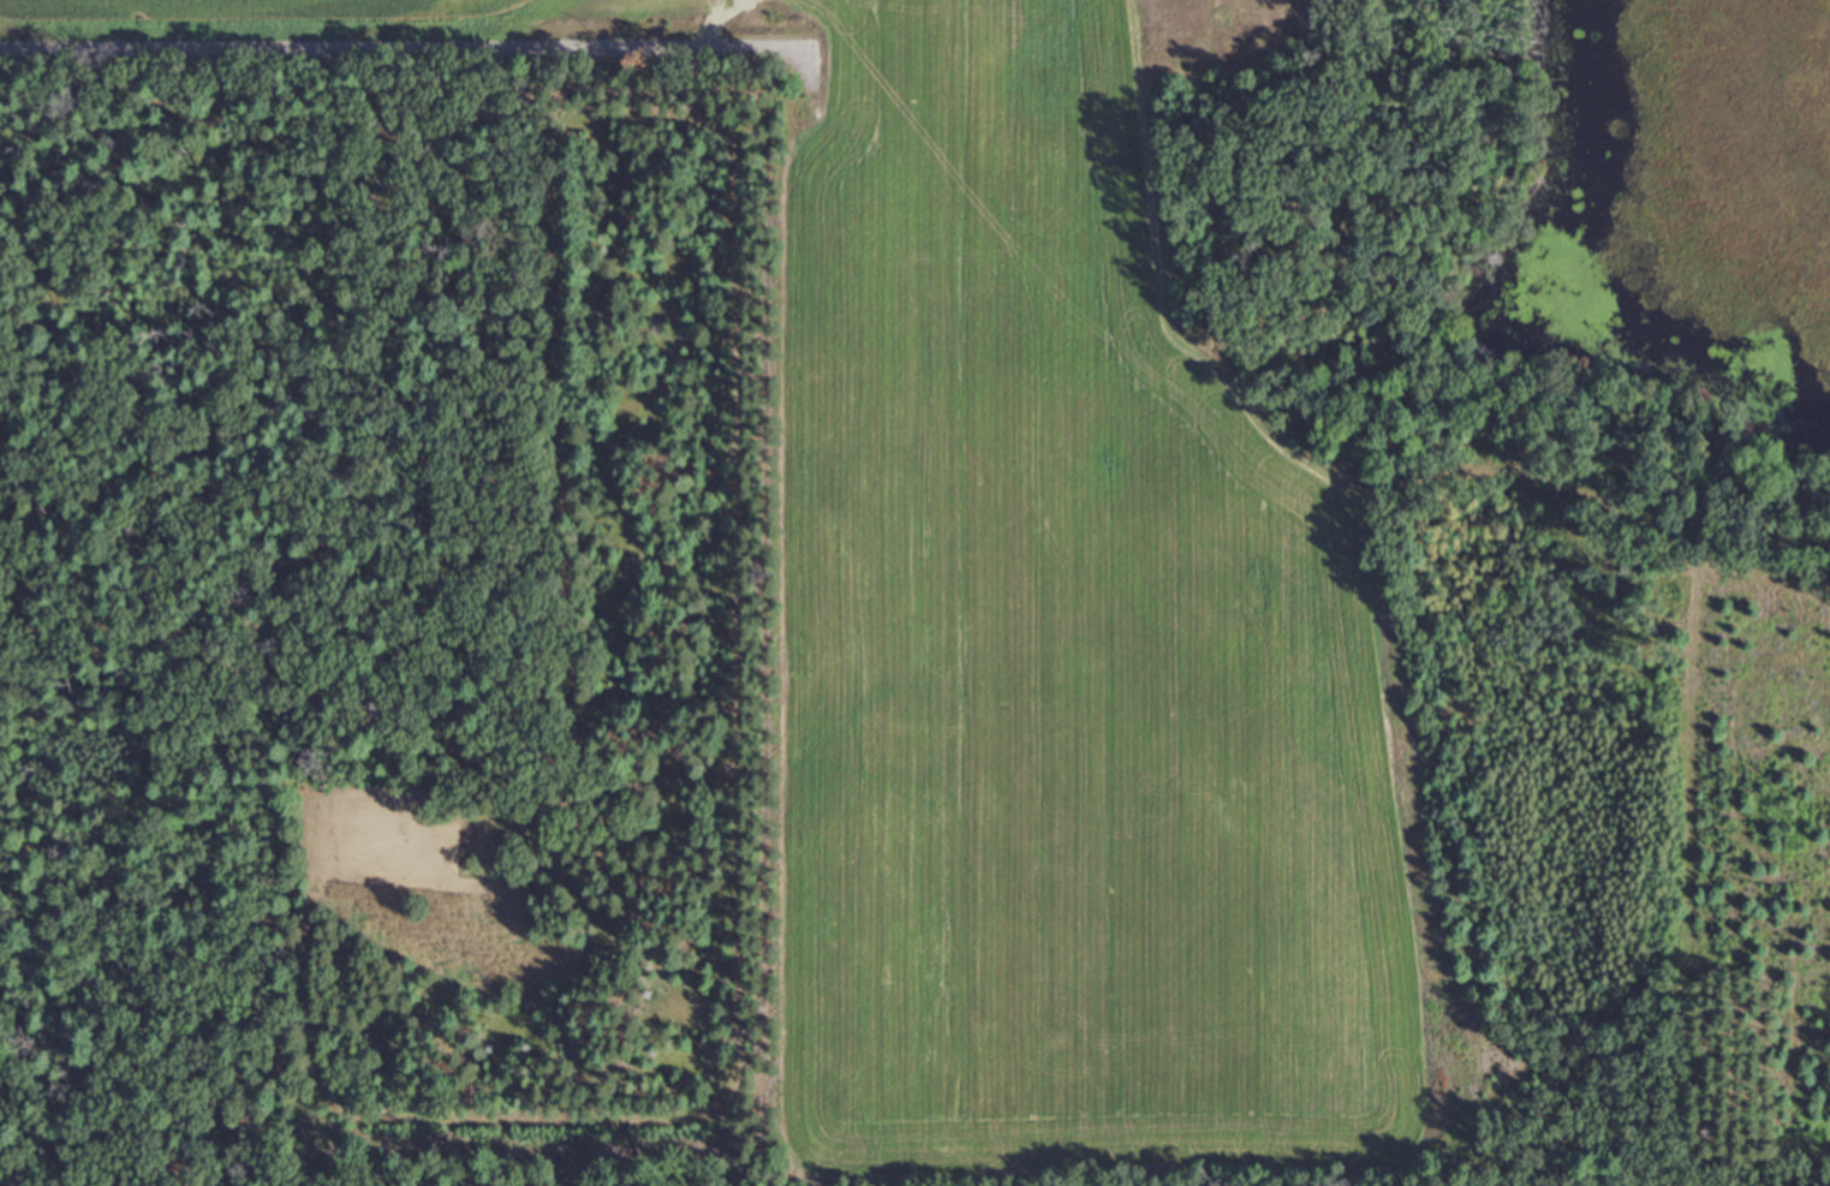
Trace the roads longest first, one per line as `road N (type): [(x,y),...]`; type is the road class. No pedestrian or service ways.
road 1 (residential): [(0,53),(704,52)]

